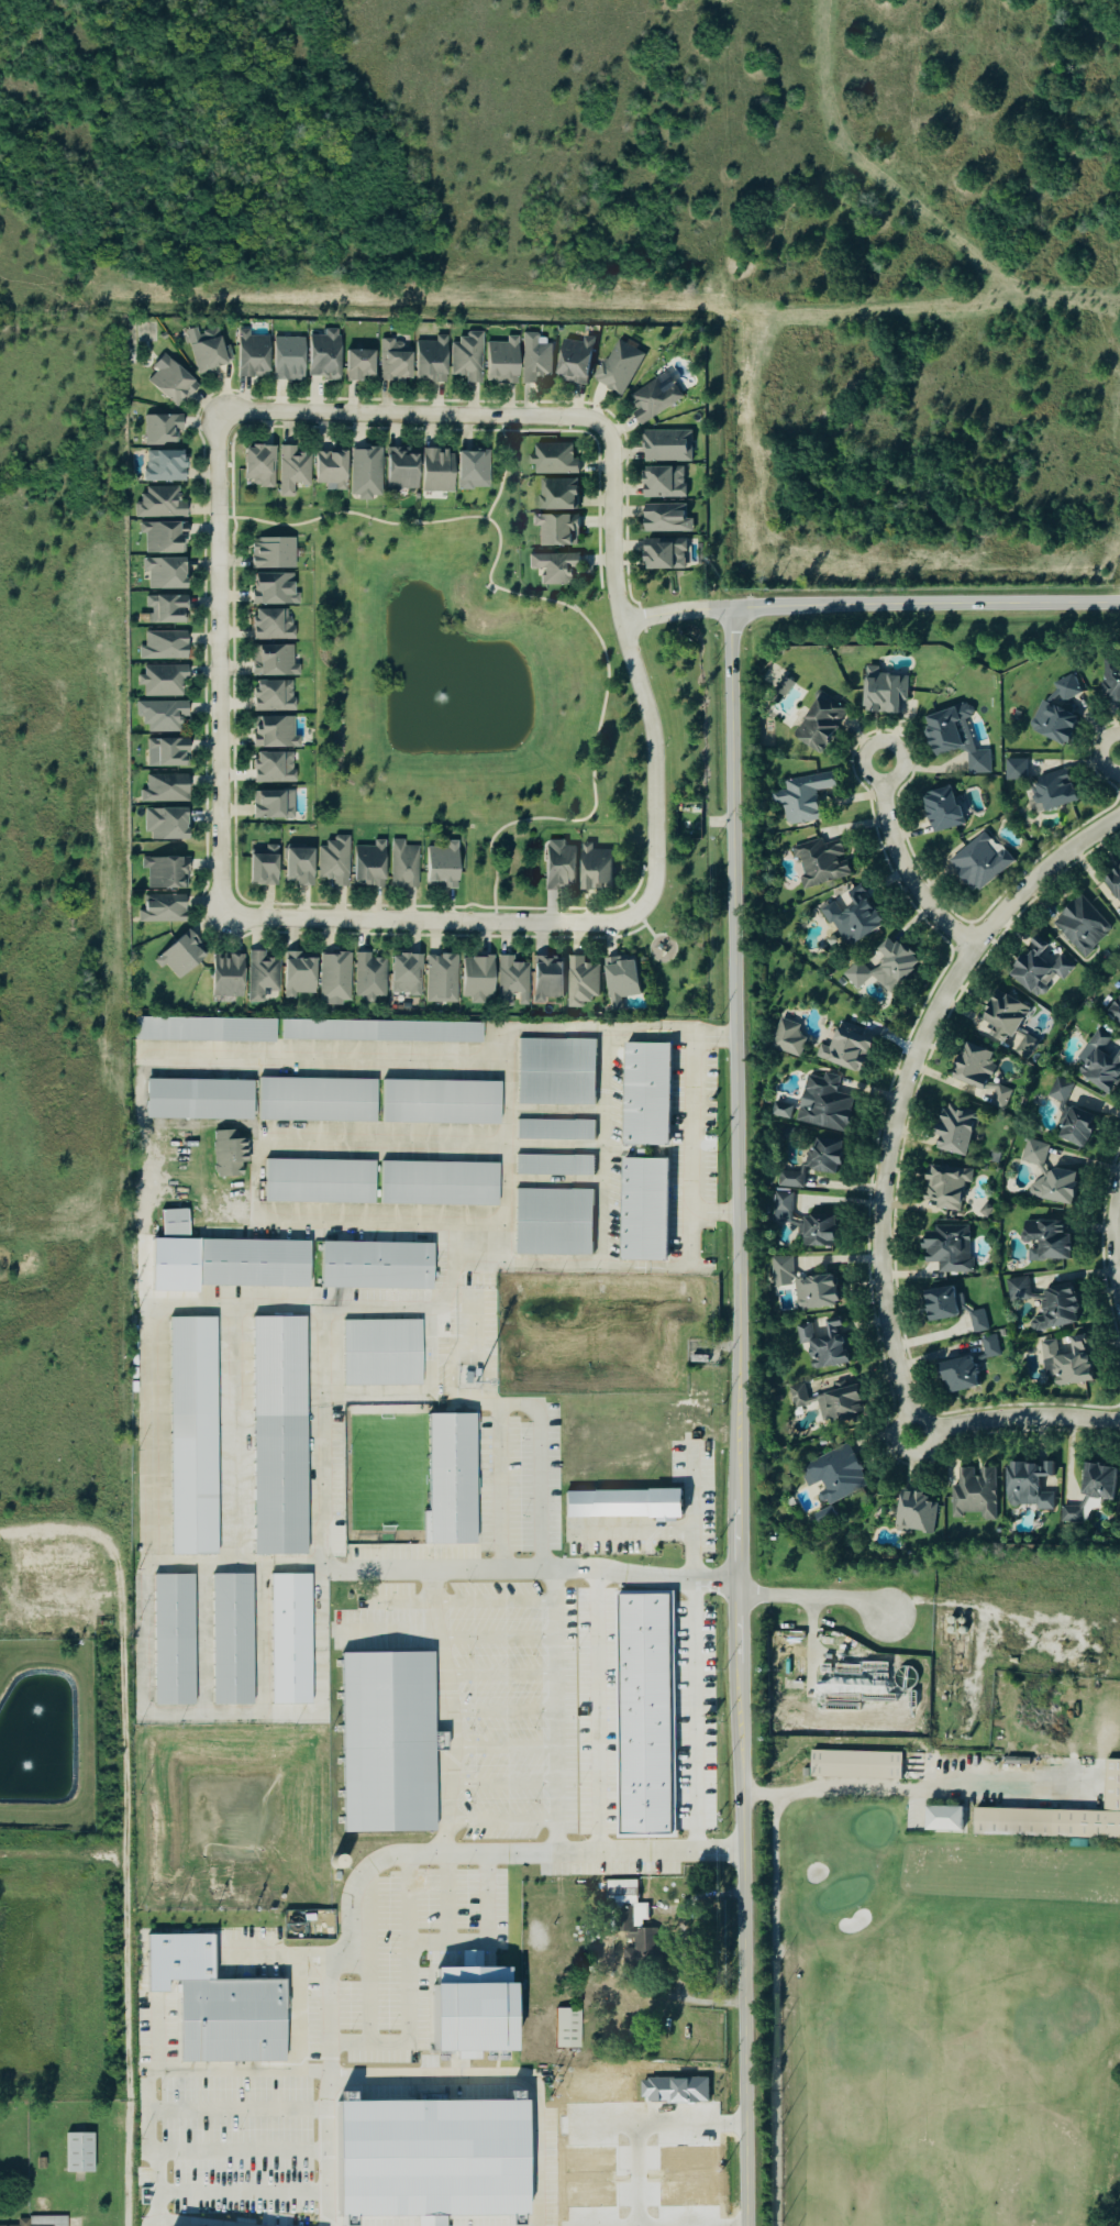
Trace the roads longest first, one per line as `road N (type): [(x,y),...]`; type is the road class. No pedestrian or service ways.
road 1 (tertiary): [(748,2225),(731,608)]
road 2 (residential): [(921,1435),(885,1279),(886,1183),(905,1089),(976,948),(1039,879),(1119,821)]
road 3 (residential): [(640,912),(655,870),(652,750),(610,562),(612,447),(601,423)]
road 4 (residential): [(225,418),(228,914)]
road 5 (residential): [(228,914),(609,924),(640,912)]
road 6 (tertiary): [(731,608),(1119,604)]
road 7 (residential): [(601,423),(225,418)]
road 8 (residential): [(886,763),(886,803),(903,867),(943,921),(976,948)]
road 9 (residential): [(1119,1424),(1027,1418),(921,1435)]

